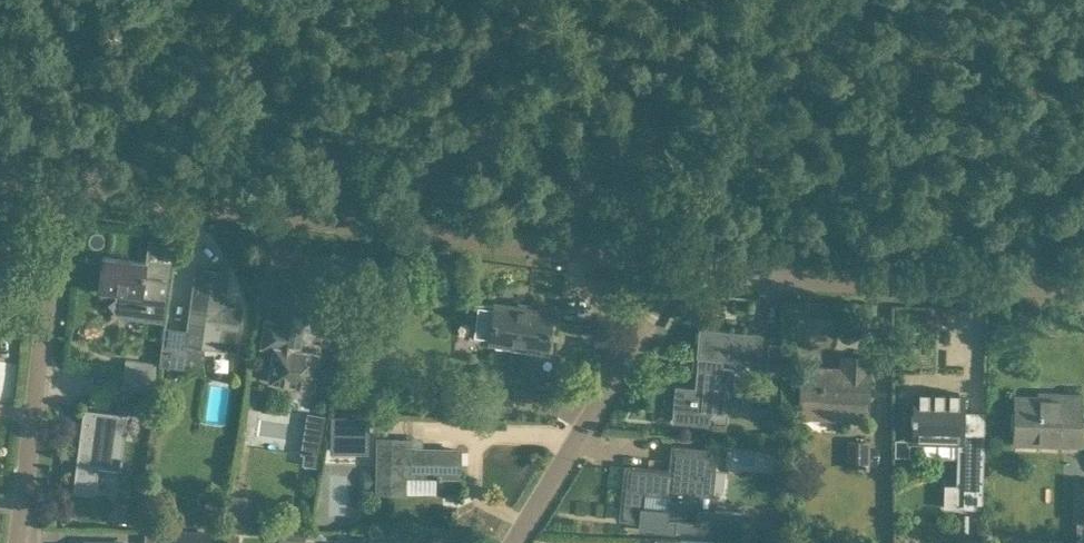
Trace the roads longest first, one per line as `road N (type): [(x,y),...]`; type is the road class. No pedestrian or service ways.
road 1 (unclassified): [(662,264),(63,192)]
road 2 (residential): [(662,264),(1083,278)]
road 3 (unclassified): [(20,542),(63,192)]
road 4 (unclassified): [(514,542),(660,299),(662,264)]
road 5 (track): [(662,264),(675,217),(778,18),(798,0)]

